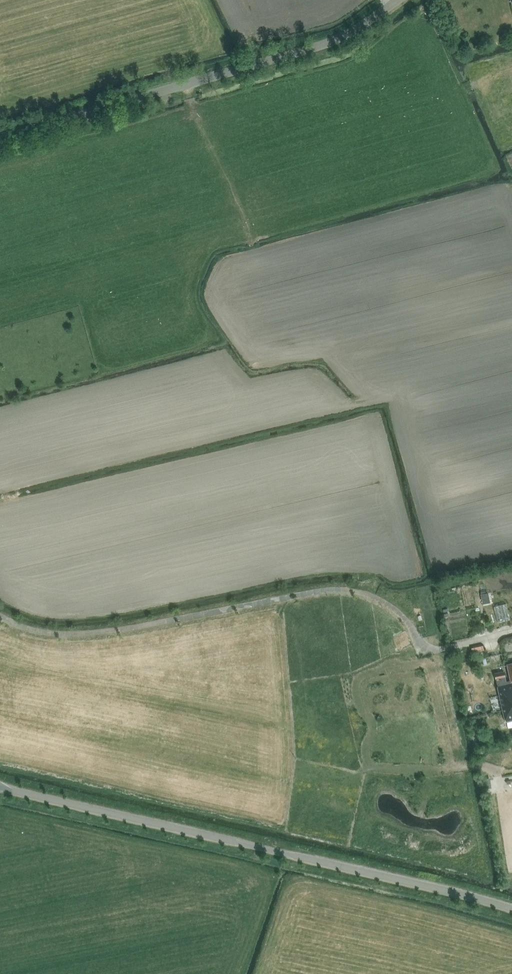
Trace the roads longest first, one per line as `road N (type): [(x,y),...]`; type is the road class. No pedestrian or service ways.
road 1 (tertiary): [(511,909),(0,788)]
road 2 (tertiary): [(0,137),(313,49),(398,0)]

